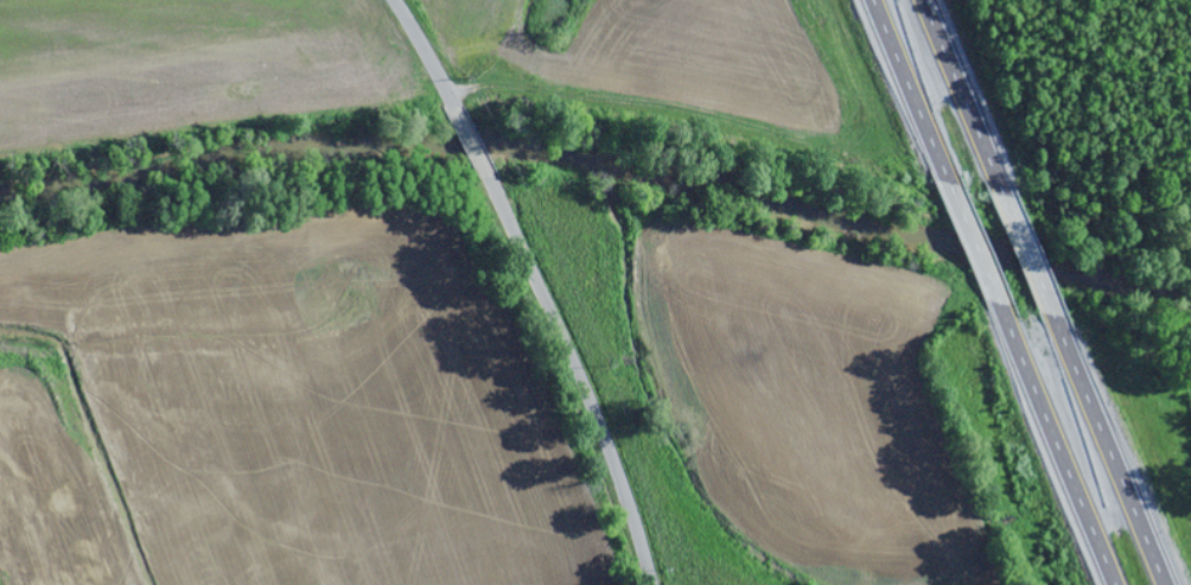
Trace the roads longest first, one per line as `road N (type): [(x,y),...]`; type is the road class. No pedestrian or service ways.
road 1 (residential): [(650,584),(586,395),(476,157),(390,0)]
road 2 (residential): [(429,66),(578,96),(636,96),(834,144)]
road 3 (motorway): [(1004,317),(1114,584)]
road 4 (motorway): [(1163,584),(1056,326)]
road 5 (motorway): [(994,172),(925,0)]
road 6 (motorway): [(872,0),(940,164)]
road 7 (motorway): [(1056,326),(994,172)]
road 8 (motorway): [(940,164),(1004,317)]
road 9 (residential): [(1040,155),(1190,191)]

